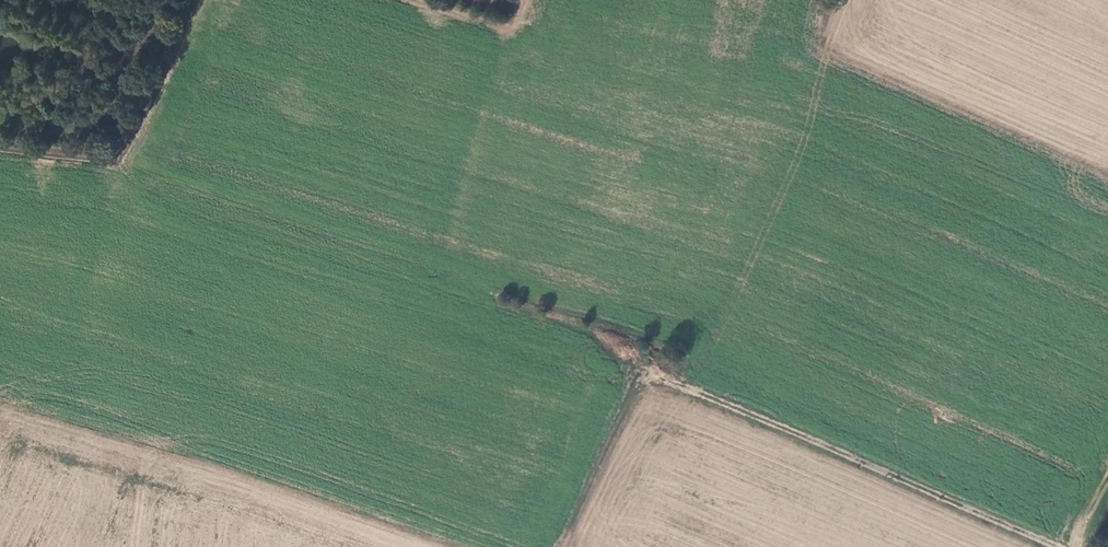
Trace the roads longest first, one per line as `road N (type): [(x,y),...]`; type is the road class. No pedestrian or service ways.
road 1 (track): [(670,384),(1057,546)]

